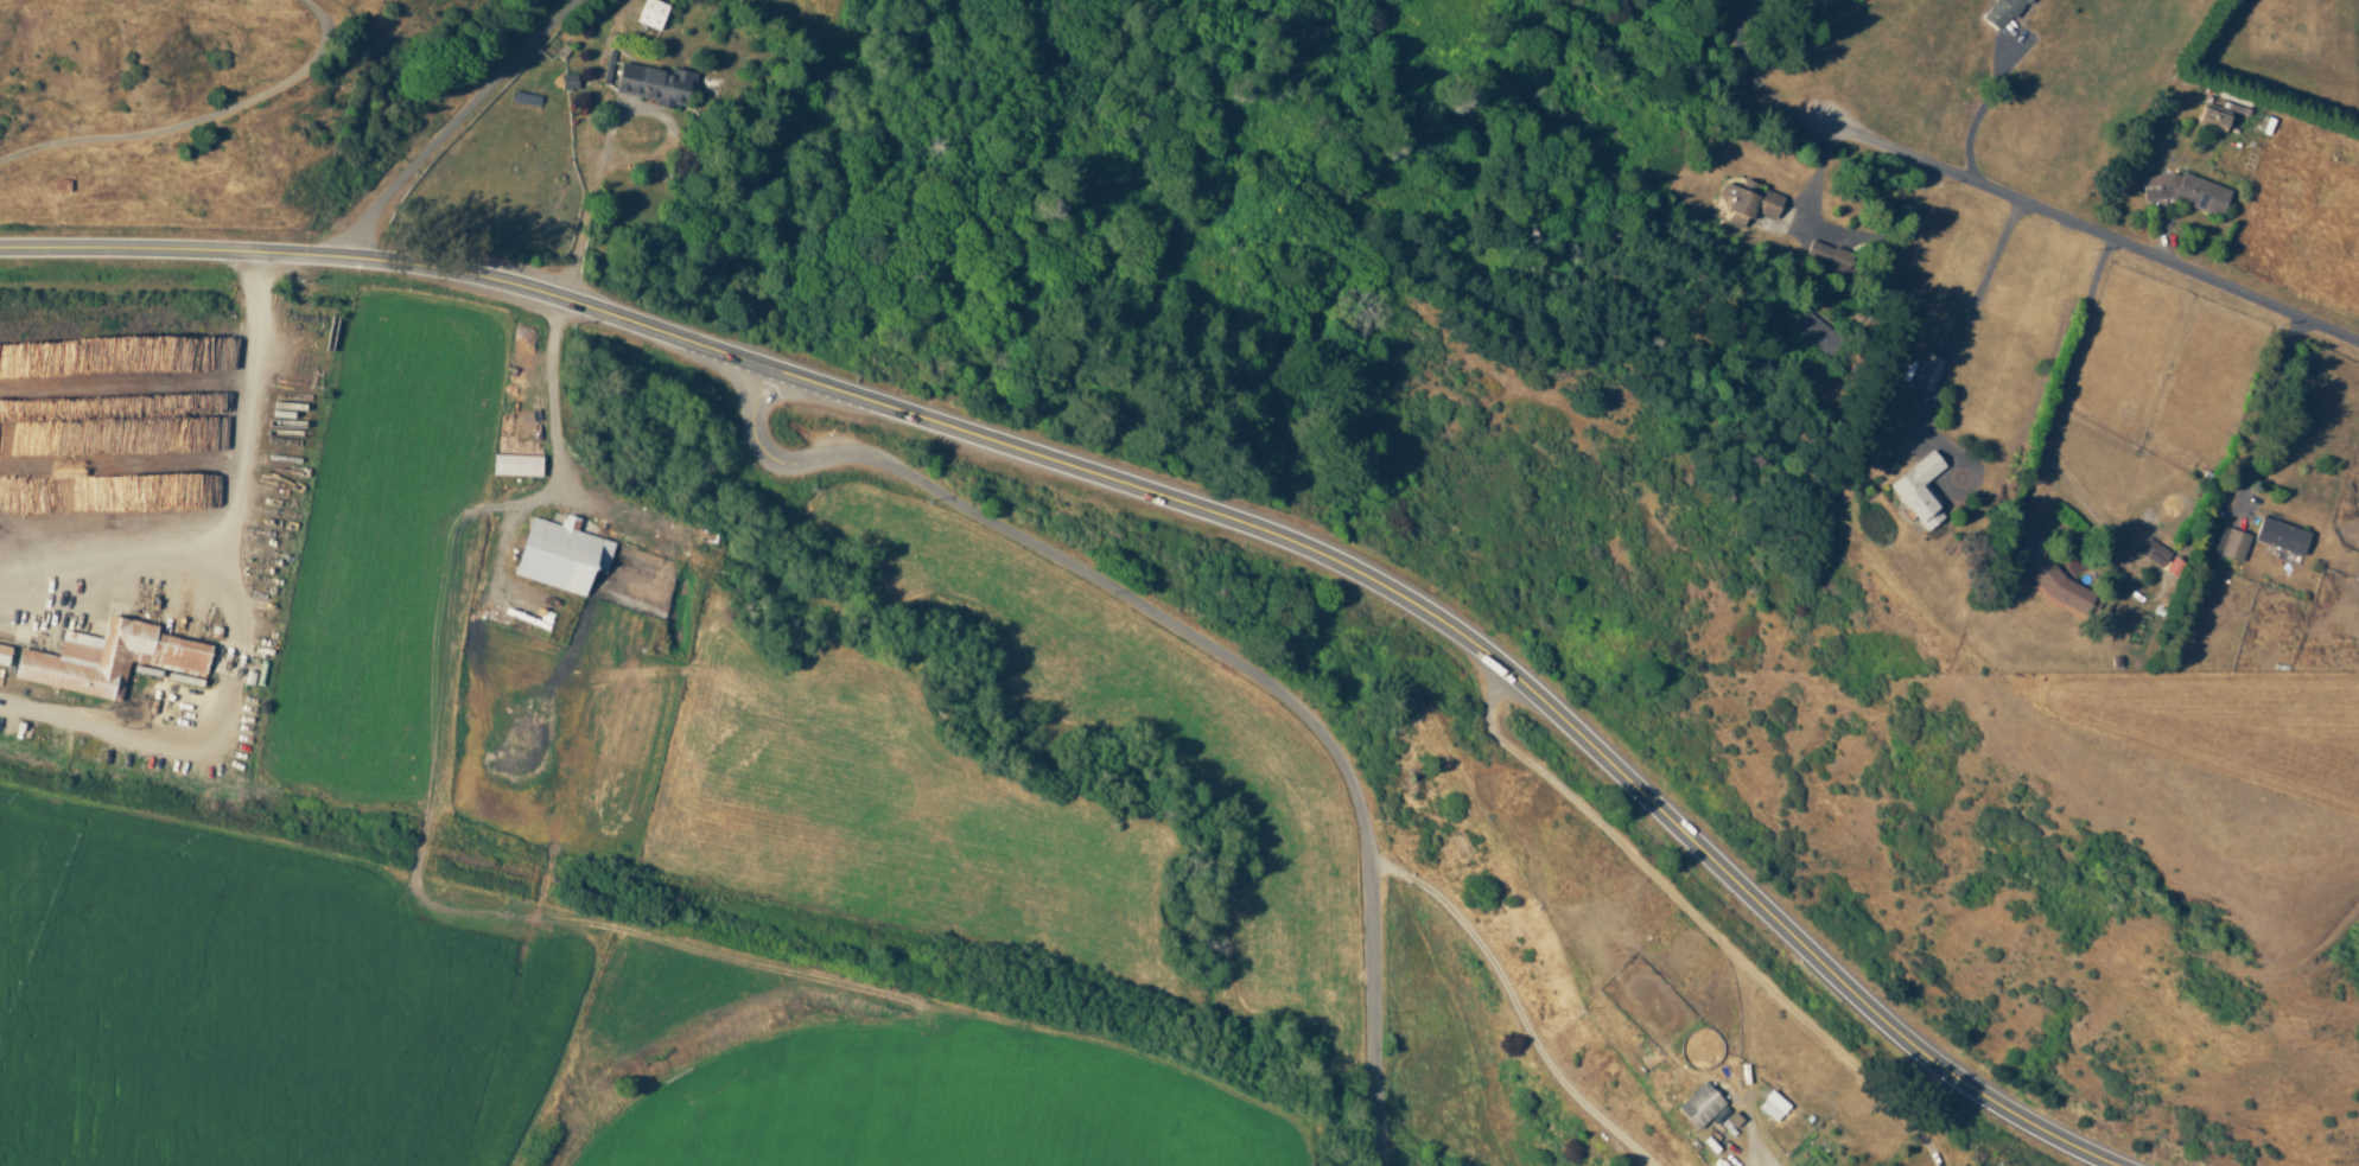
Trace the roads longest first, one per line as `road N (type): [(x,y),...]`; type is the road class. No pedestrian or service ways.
road 1 (primary): [(759,369),(1247,533),(1422,612),(1513,676),(1886,1020),(1961,1079),(2122,1165)]
road 2 (residential): [(1380,1165),(1373,848),(1367,798),(1342,743),(1315,712),(1206,636),(895,465),(858,450),(807,459),(774,453),(752,415),(759,369)]
road 3 (primary): [(0,257),(256,257),(507,287),(759,369)]
road 4 (residential): [(2358,340),(1783,103),(1751,78),(1735,44),(1732,21),(1745,0)]
road 5 (residential): [(1938,170),(1794,543)]

